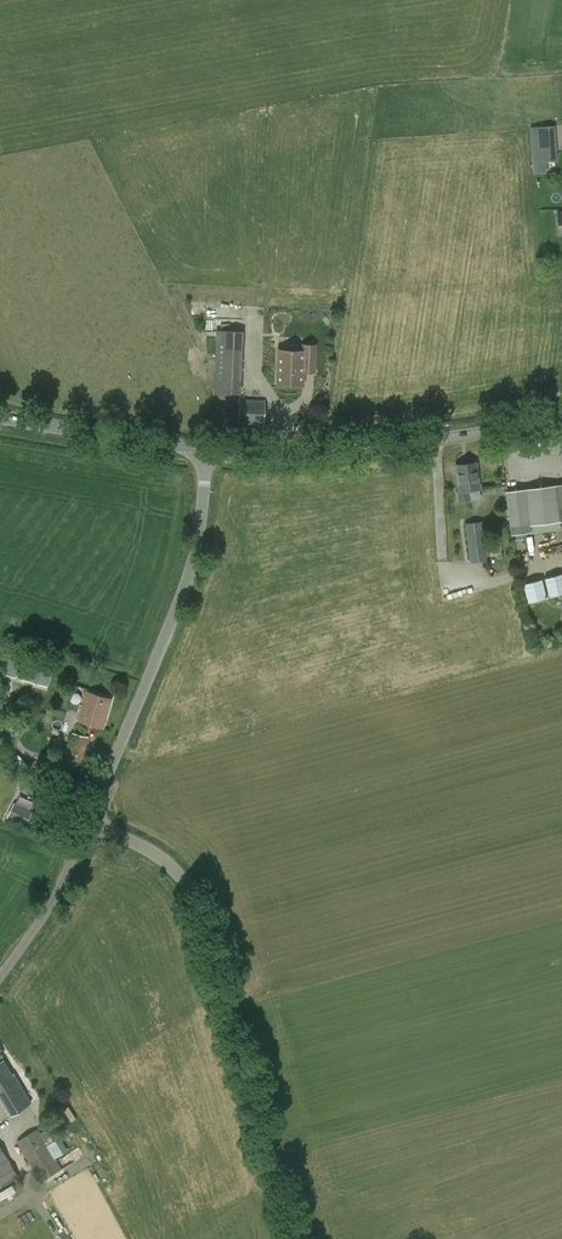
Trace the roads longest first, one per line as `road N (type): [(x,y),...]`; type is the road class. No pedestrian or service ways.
road 1 (unclassified): [(294,1238),(195,901),(162,858),(88,822)]
road 2 (unclassified): [(88,822),(189,573),(211,447)]
road 3 (tertiary): [(561,416),(430,440),(211,447)]
road 4 (tertiary): [(211,447),(0,416)]
road 5 (unclassified): [(0,976),(55,897),(88,822)]

